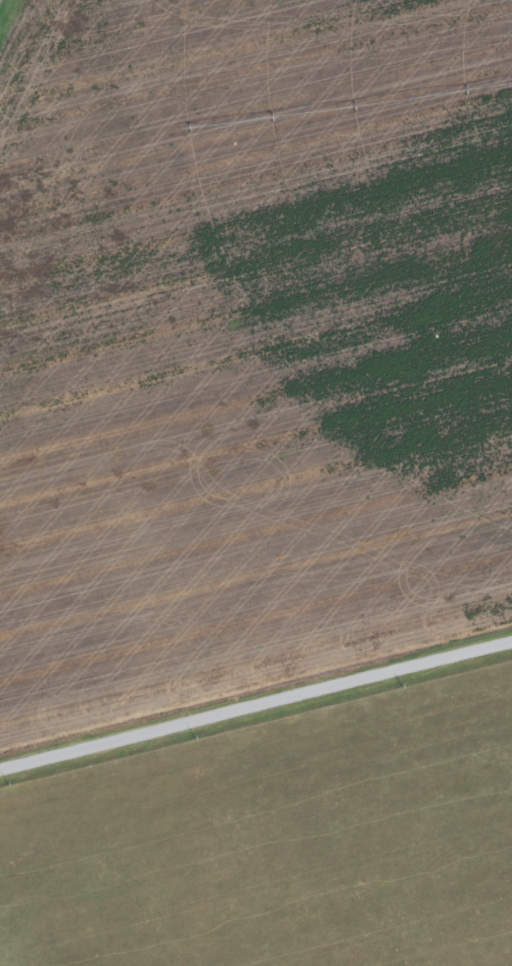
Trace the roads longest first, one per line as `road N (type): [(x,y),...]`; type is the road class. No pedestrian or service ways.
road 1 (residential): [(0,771),(511,646)]

